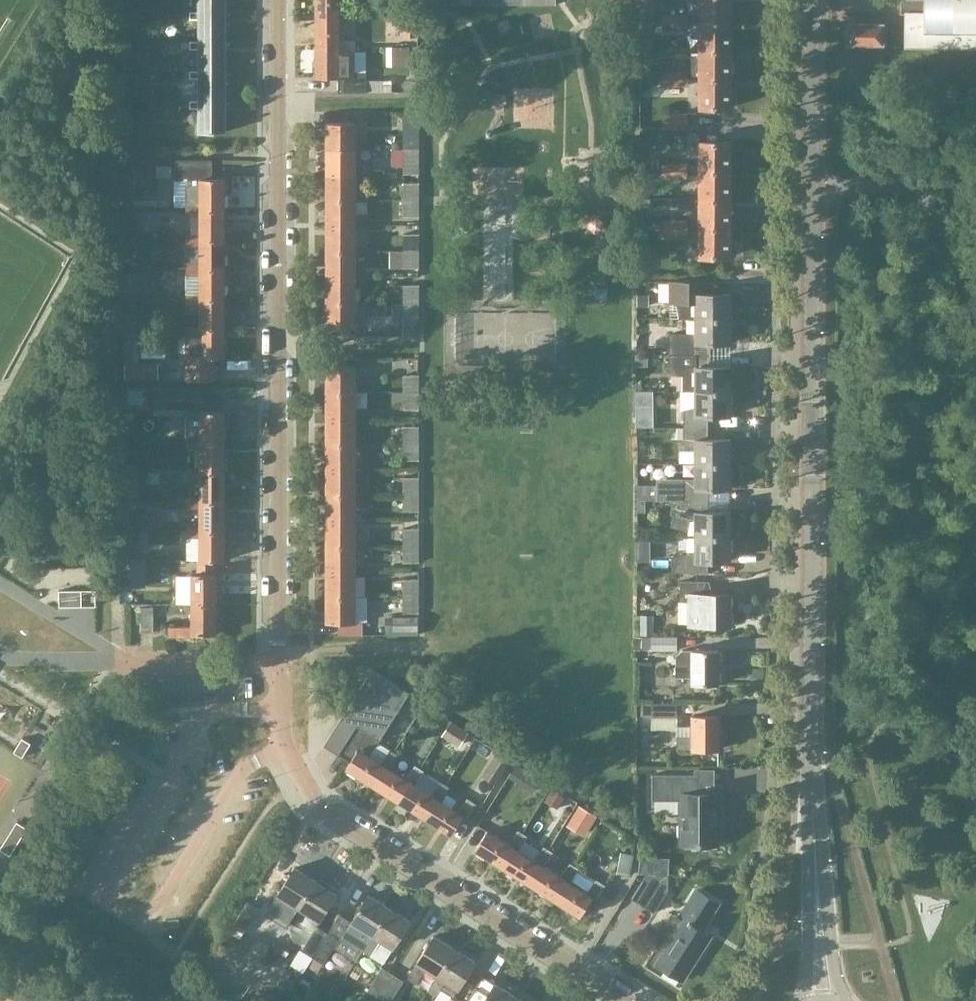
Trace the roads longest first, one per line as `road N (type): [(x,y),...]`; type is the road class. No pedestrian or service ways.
road 1 (residential): [(621,1000),(321,811),(280,738),(278,0)]
road 2 (secondary): [(816,892),(812,187)]
road 3 (secondary): [(812,187),(814,0)]

